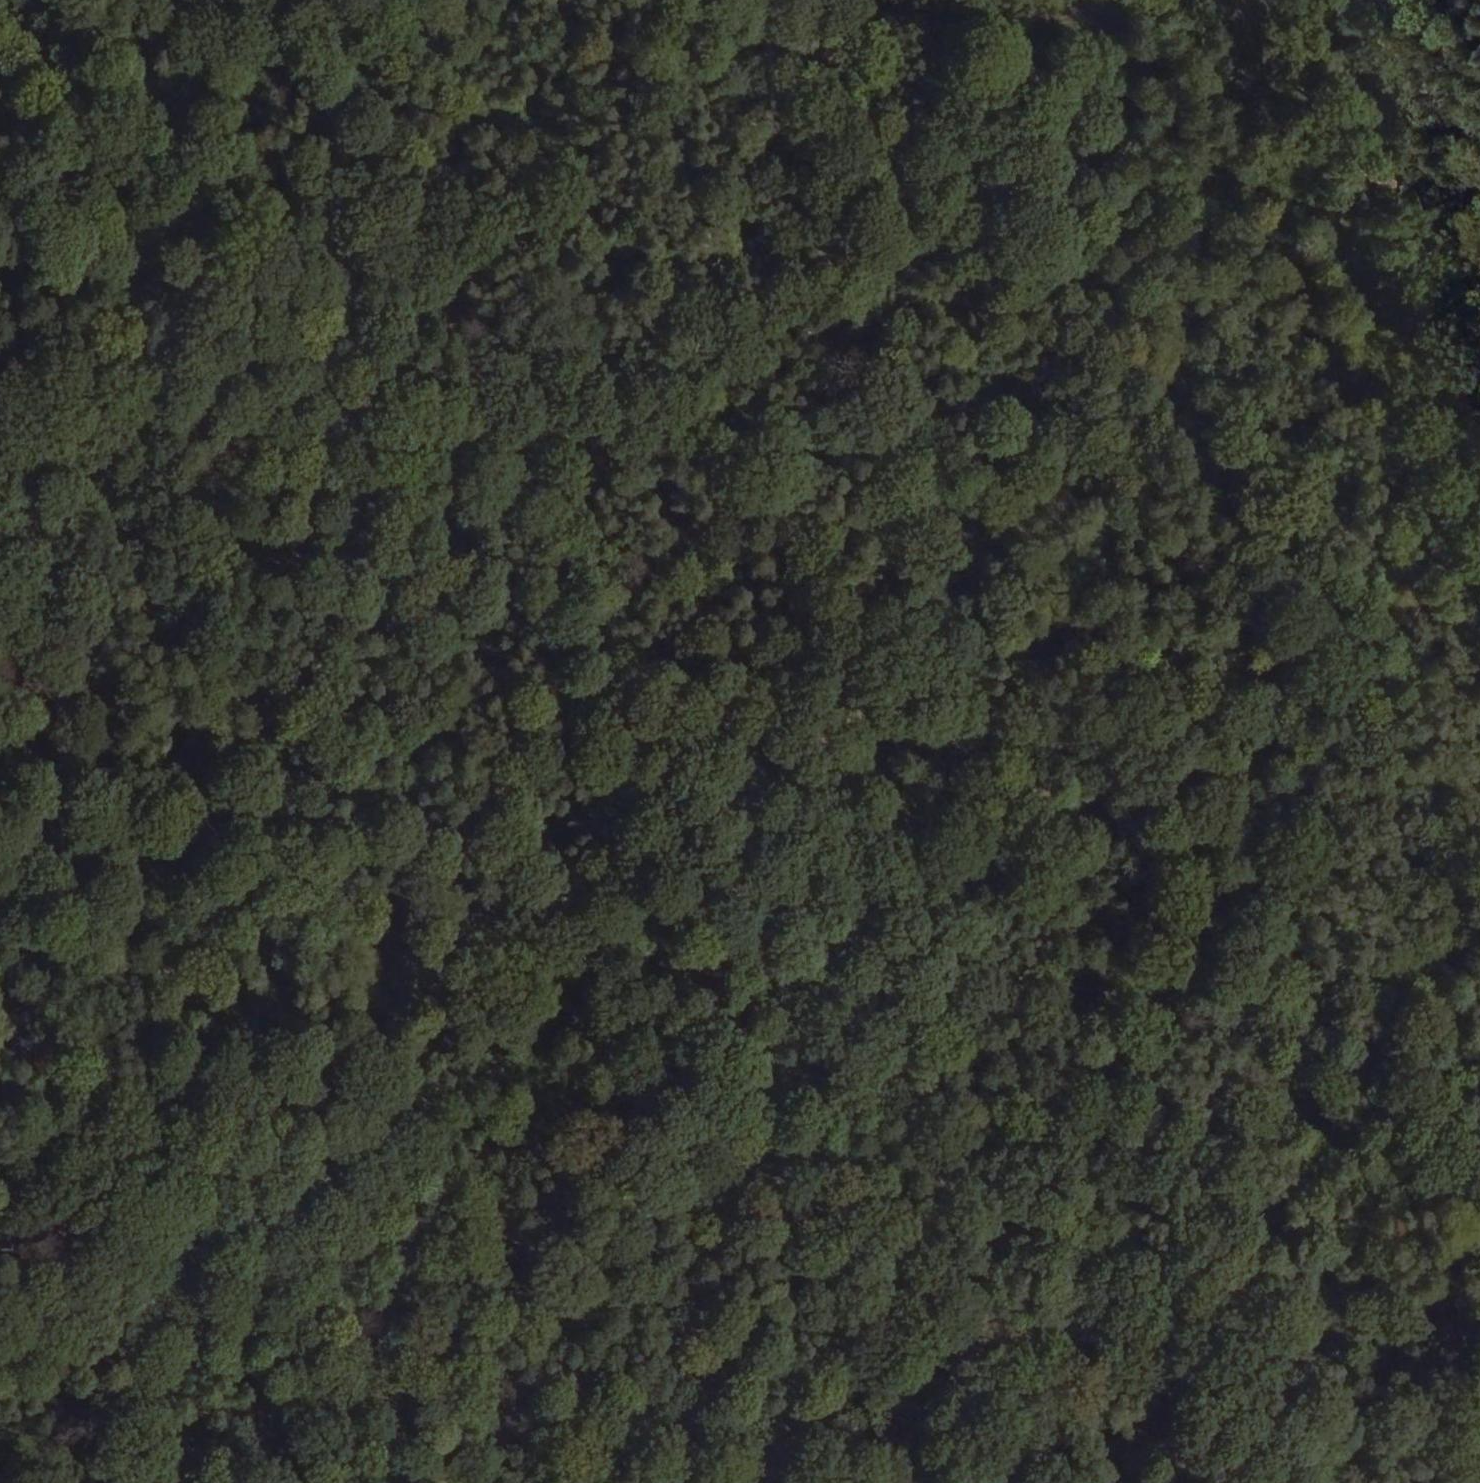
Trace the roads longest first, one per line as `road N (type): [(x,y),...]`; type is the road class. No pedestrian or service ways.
road 1 (track): [(1265,0),(1479,440)]
road 2 (track): [(113,1482),(0,1436)]

